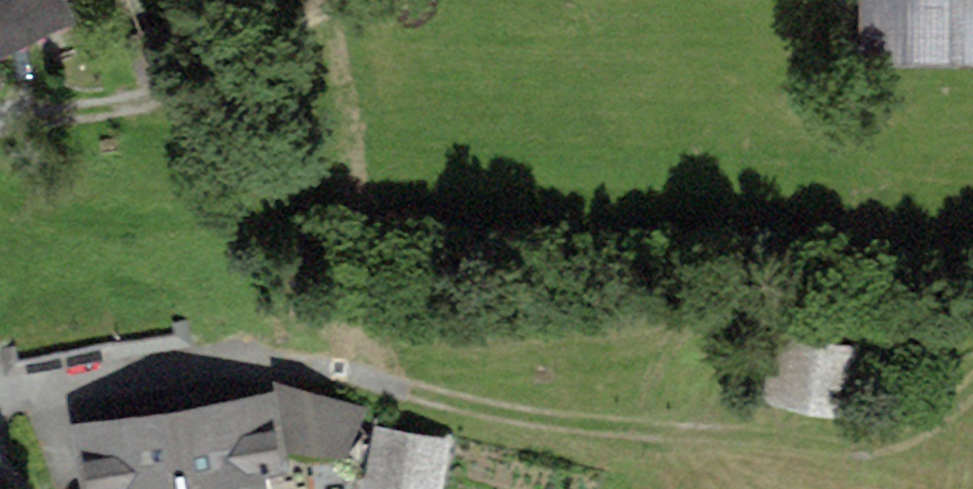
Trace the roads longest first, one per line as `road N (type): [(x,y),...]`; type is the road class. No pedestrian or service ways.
road 1 (track): [(972,161),(902,196),(738,213),(350,195),(134,218),(45,207),(0,189)]
road 2 (track): [(396,386),(589,424),(843,444),(915,430),(972,388)]

